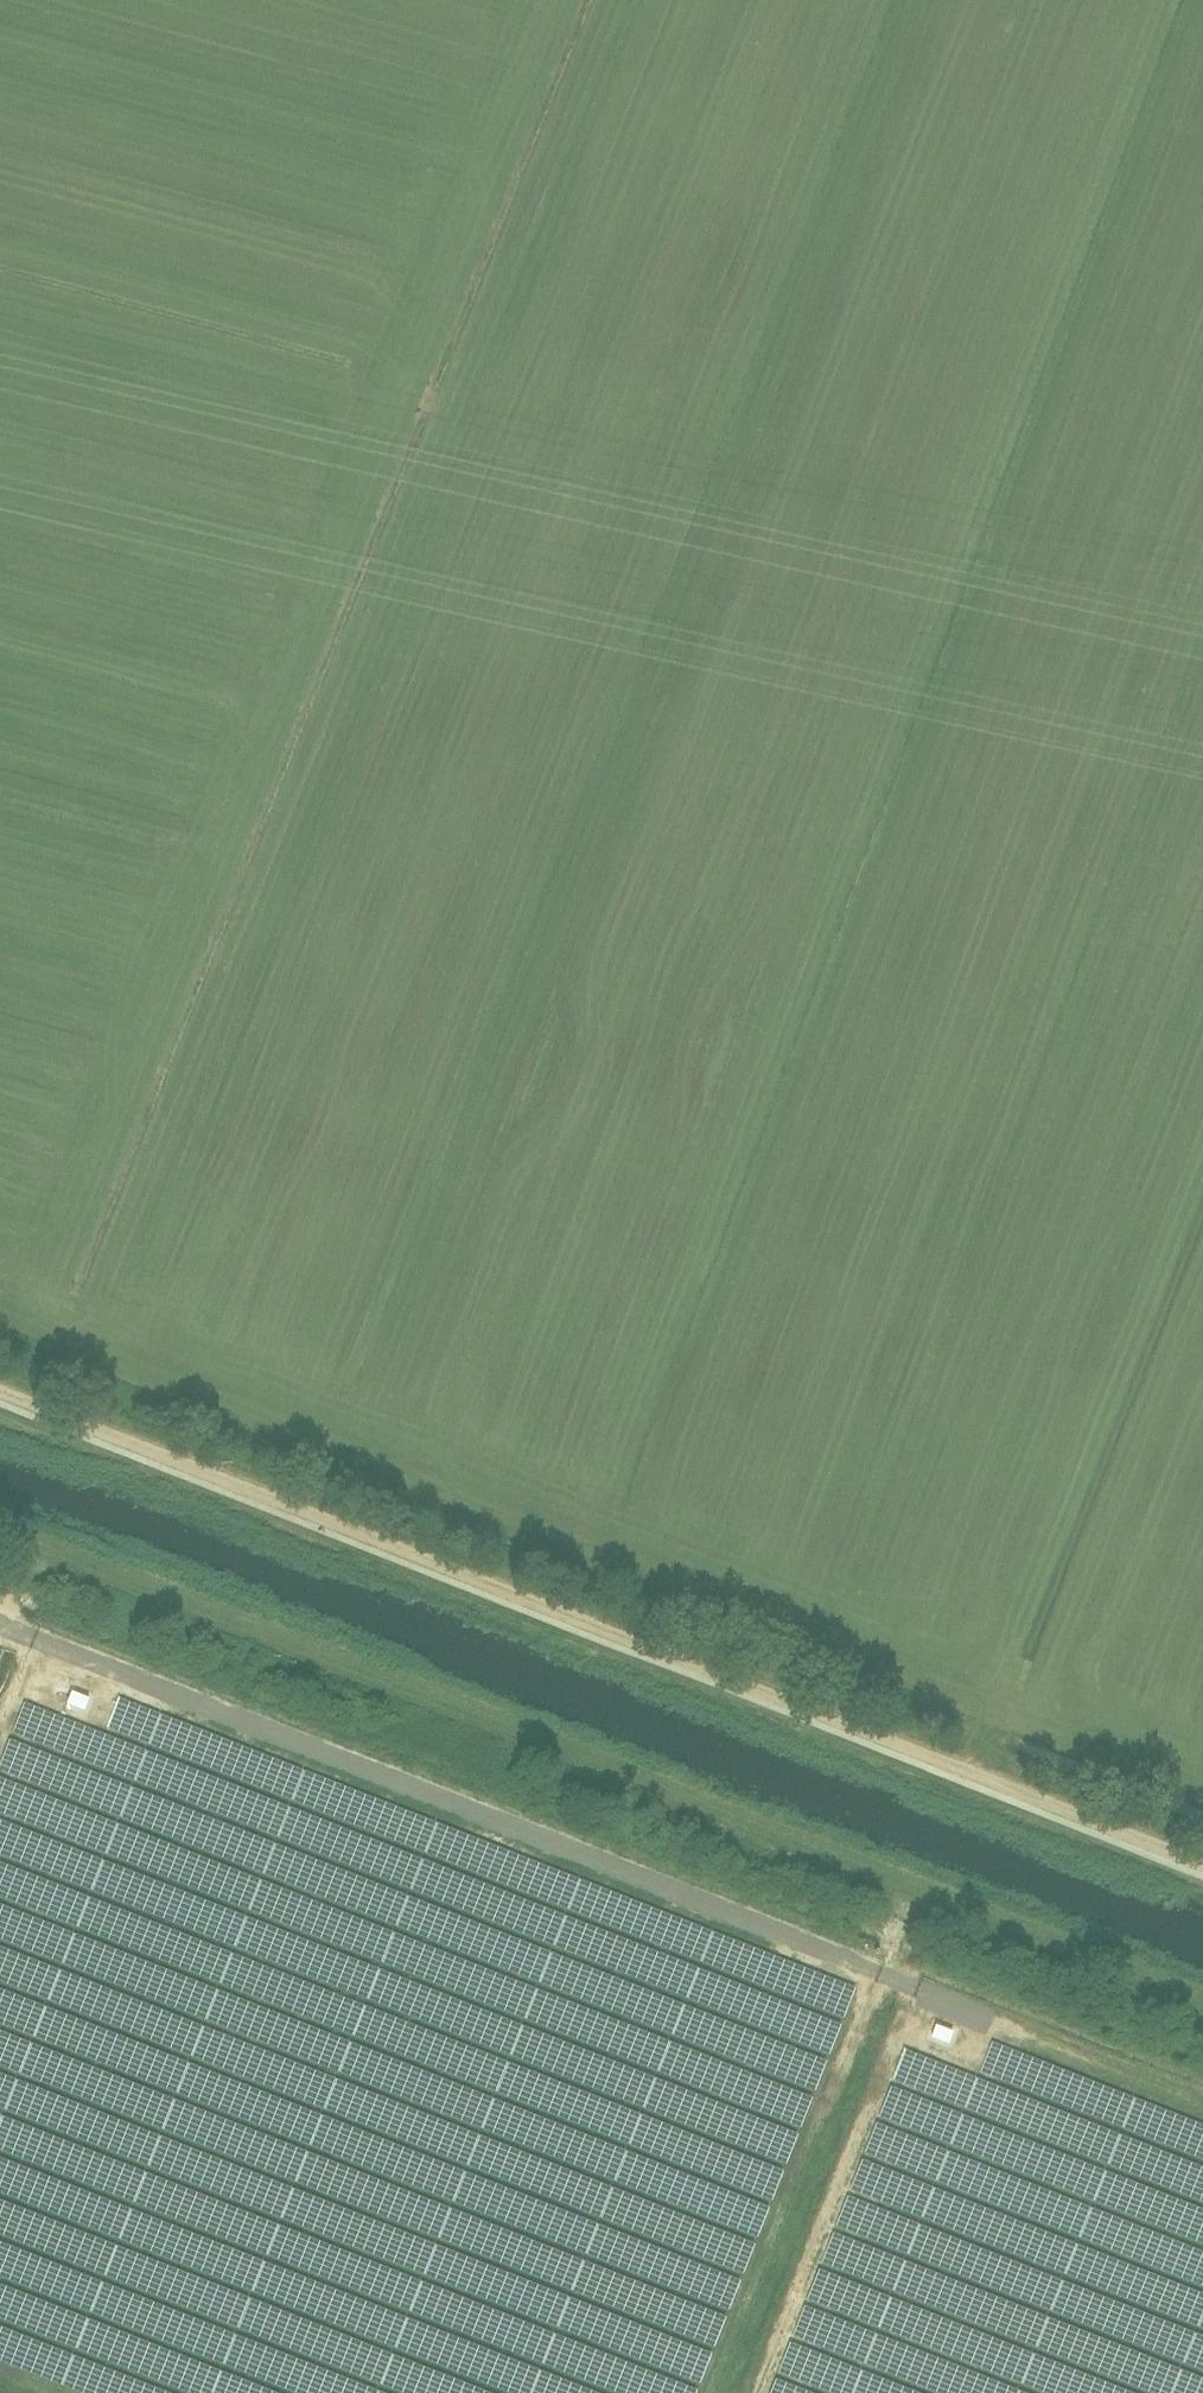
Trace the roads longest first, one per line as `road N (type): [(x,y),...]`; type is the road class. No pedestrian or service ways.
road 1 (track): [(1202,1865),(0,1389)]
road 2 (track): [(0,1555),(871,1861),(1202,1994)]

